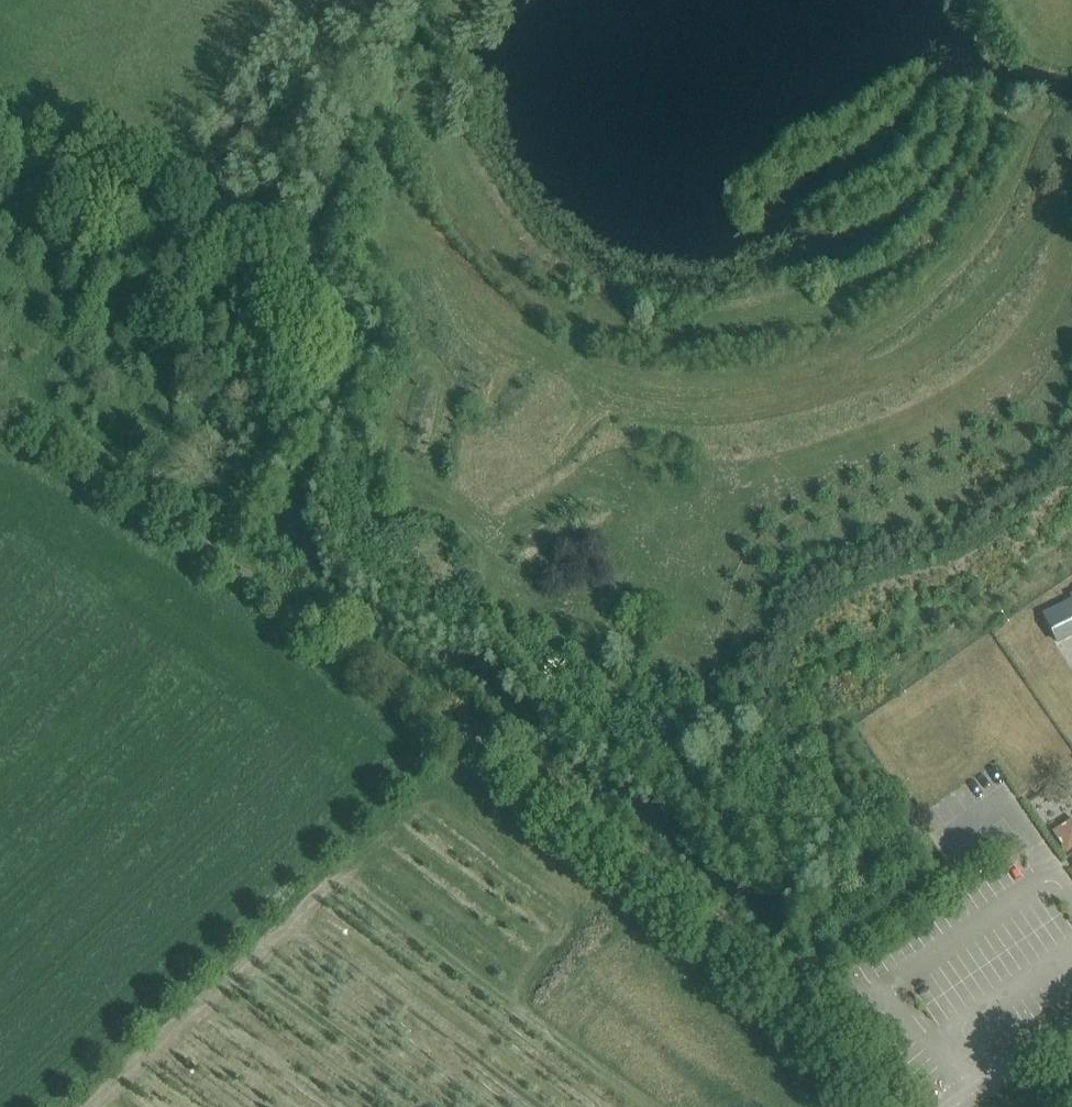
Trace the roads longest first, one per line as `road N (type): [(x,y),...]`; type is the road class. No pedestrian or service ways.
road 1 (unclassified): [(1071,1024),(952,1106)]

